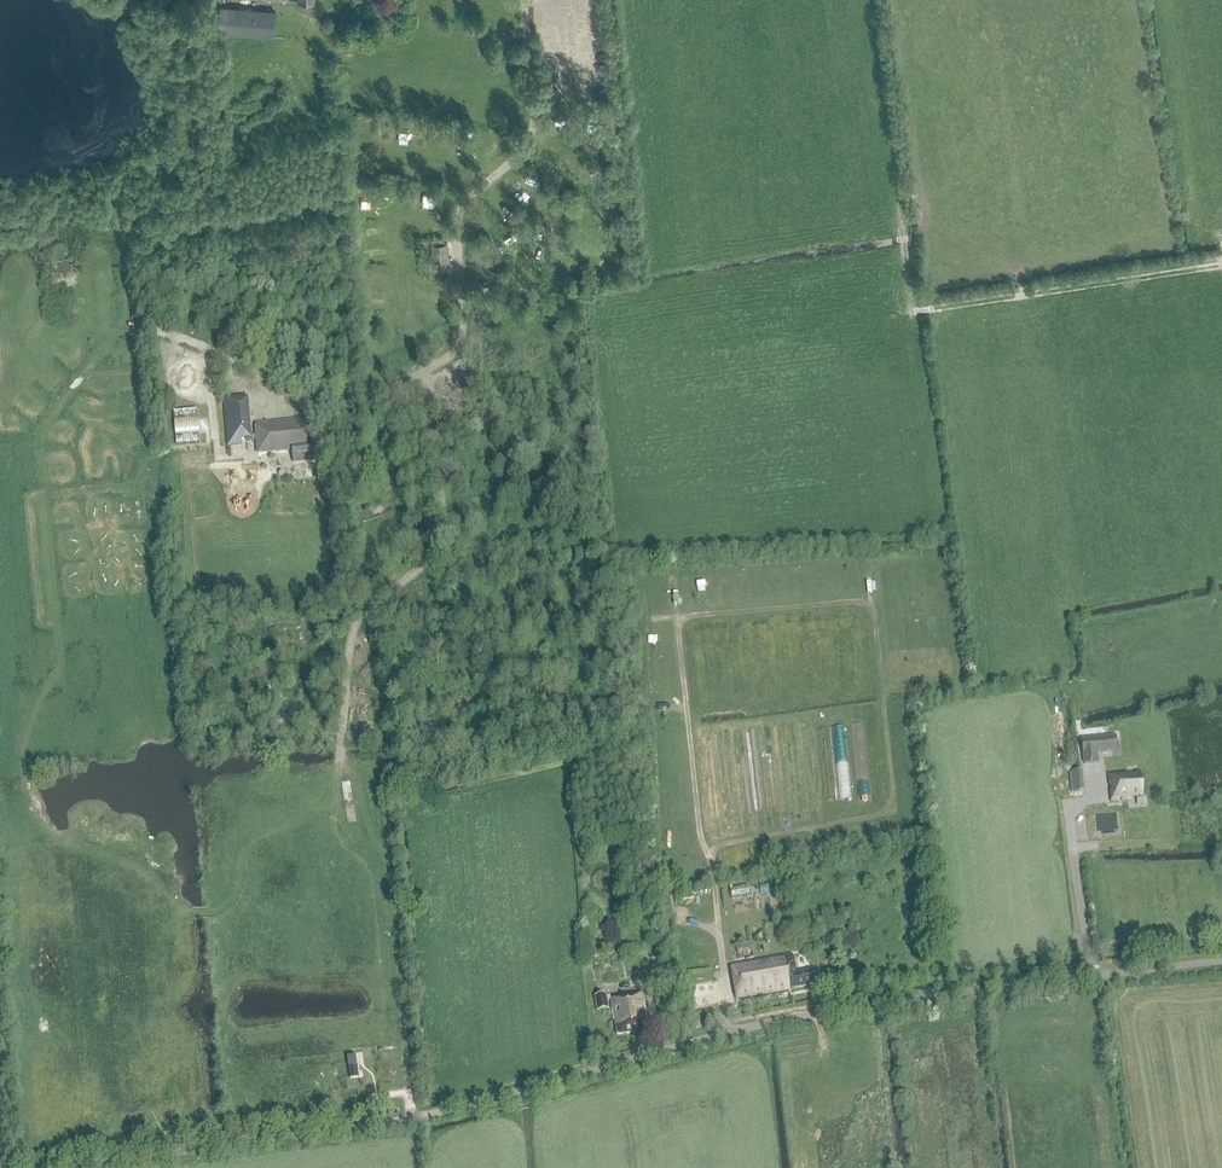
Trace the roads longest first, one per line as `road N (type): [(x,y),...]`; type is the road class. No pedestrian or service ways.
road 1 (unclassified): [(68,1167),(403,1120),(838,1009),(1221,960)]
road 2 (track): [(1221,266),(927,310)]

